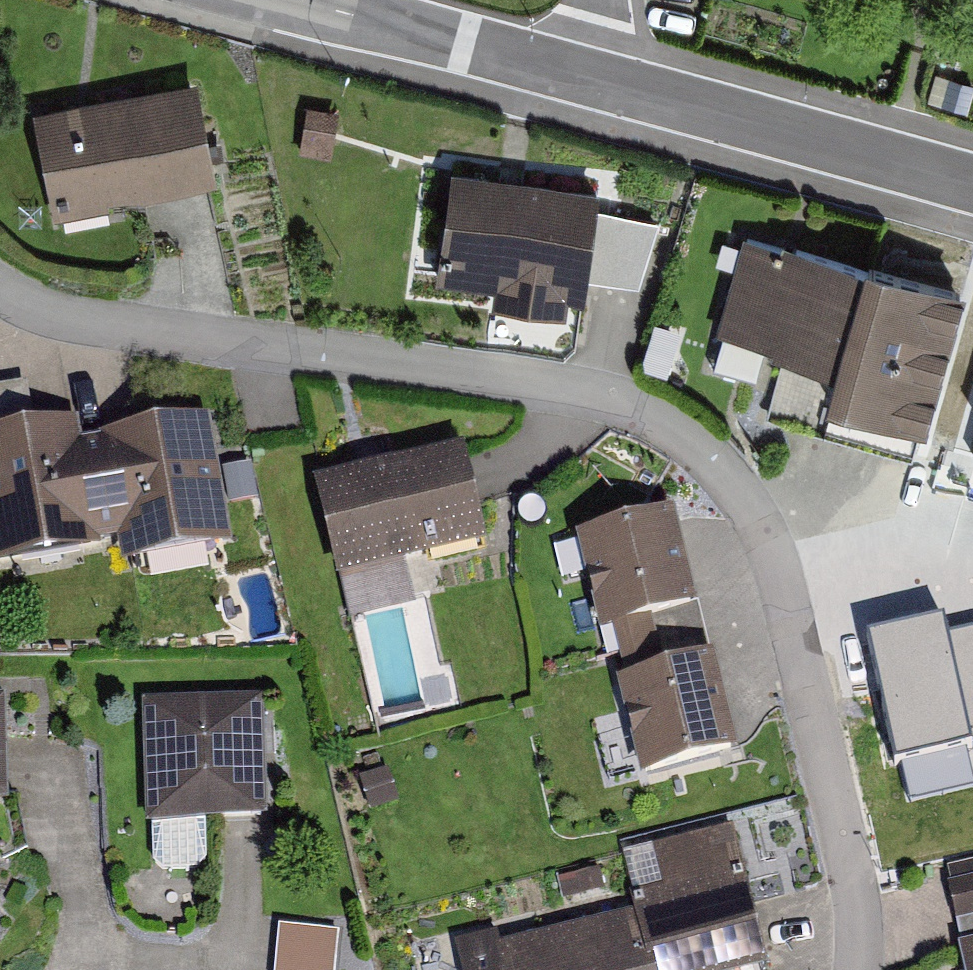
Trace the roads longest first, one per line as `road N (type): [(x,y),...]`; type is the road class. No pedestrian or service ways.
road 1 (residential): [(857,969),(851,887),(788,600),(744,500),(679,431),(604,394),(69,320),(0,290)]
road 2 (tertiary): [(972,187),(587,76)]
road 3 (tertiary): [(587,76),(302,0)]

